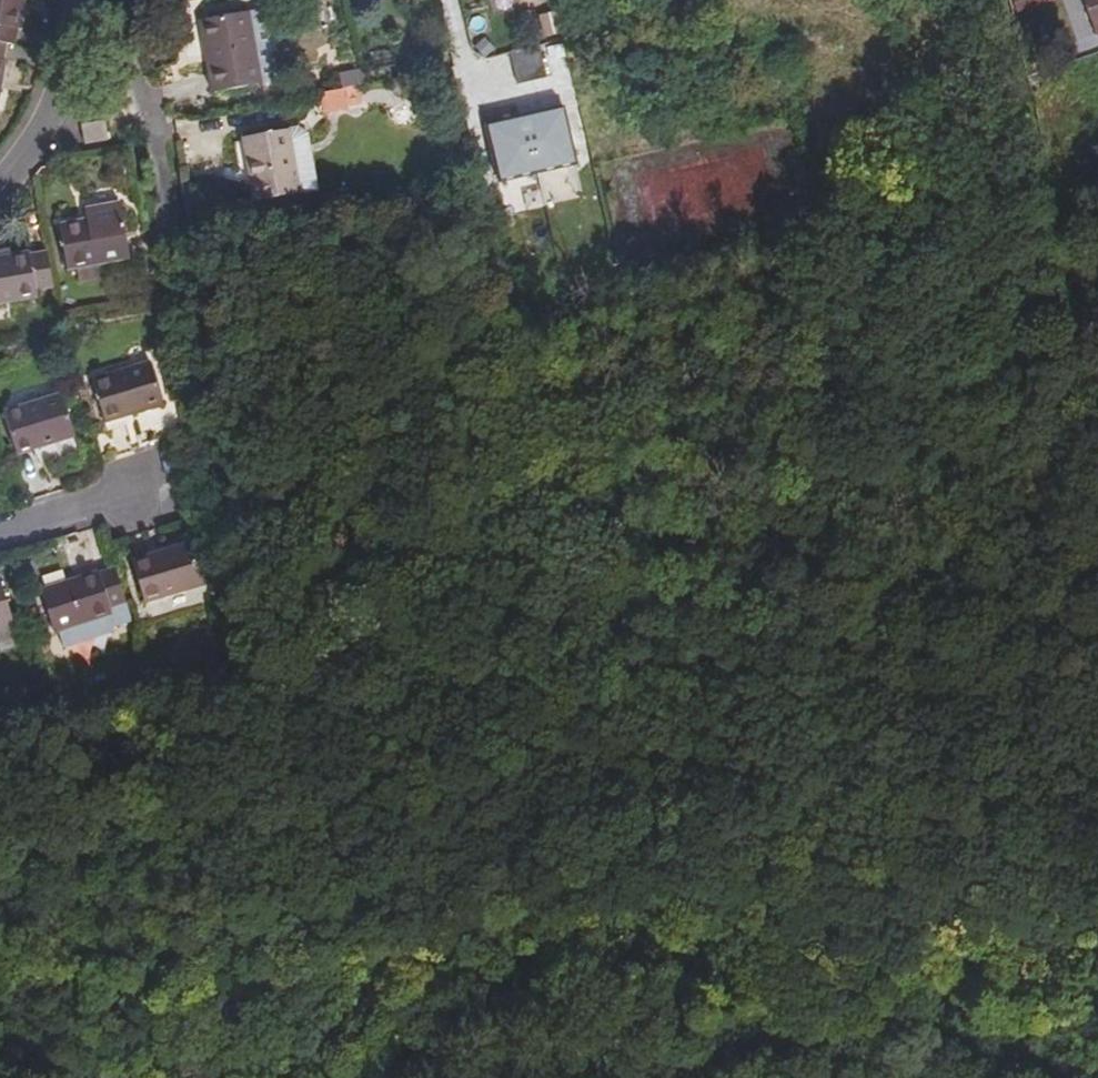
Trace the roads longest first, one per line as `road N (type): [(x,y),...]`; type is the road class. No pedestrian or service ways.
road 1 (track): [(486,1077),(725,1042),(989,1057),(1028,1077)]
road 2 (residential): [(82,0),(118,41),(157,141),(169,216)]
road 3 (residential): [(0,186),(52,116),(78,38),(78,0)]
road 4 (residential): [(143,489),(0,533)]

